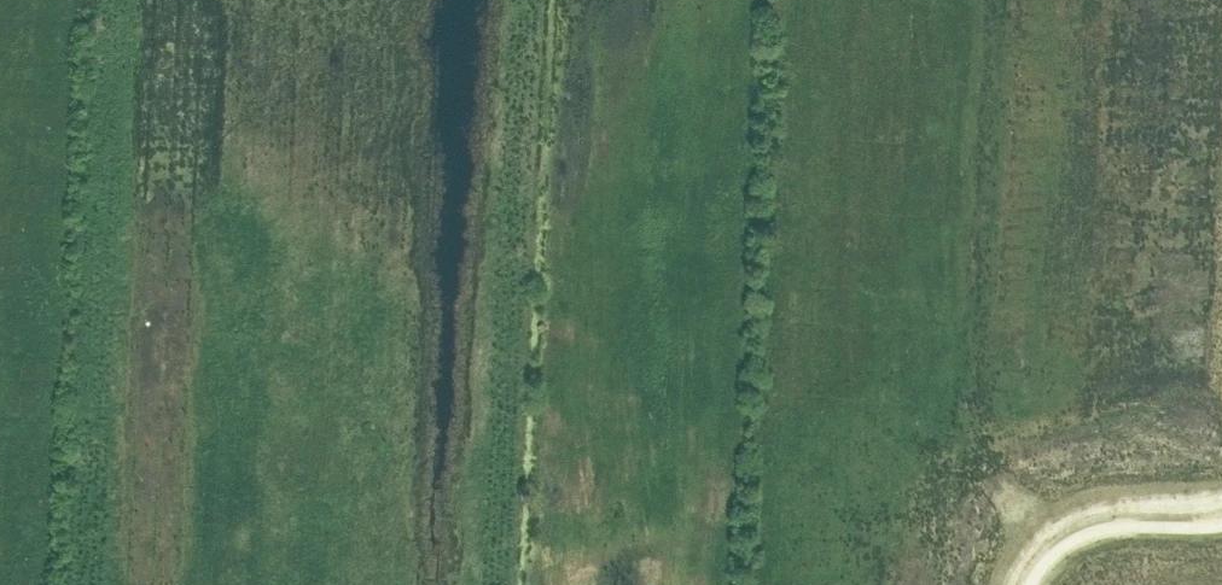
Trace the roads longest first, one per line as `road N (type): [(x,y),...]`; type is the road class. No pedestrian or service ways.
road 1 (track): [(1006,584),(1013,555),(1037,531),(1086,511),(1221,497)]

